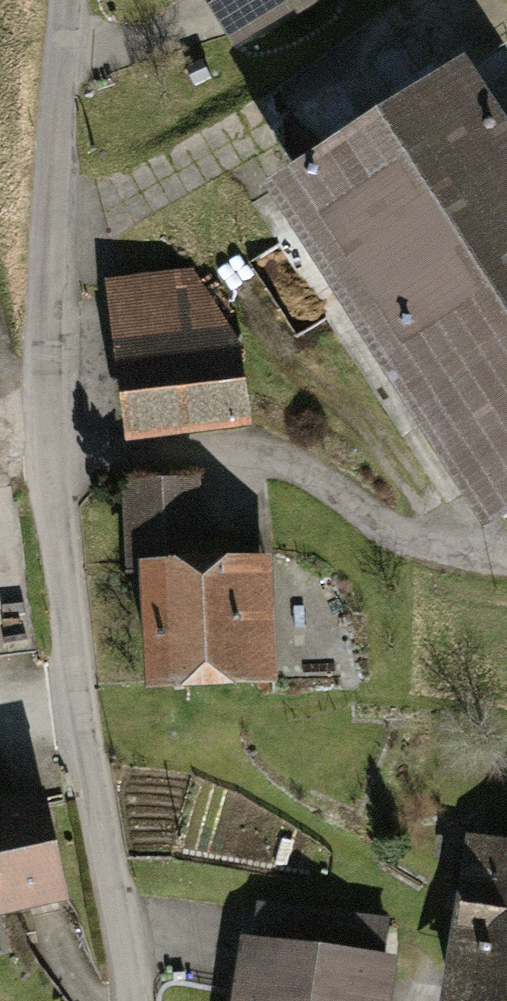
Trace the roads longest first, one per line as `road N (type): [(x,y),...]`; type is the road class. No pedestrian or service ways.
road 1 (unclassified): [(130,1000),(82,729),(53,465),(44,224),(60,0)]
road 2 (track): [(53,465),(264,451),(391,530),(506,541)]

